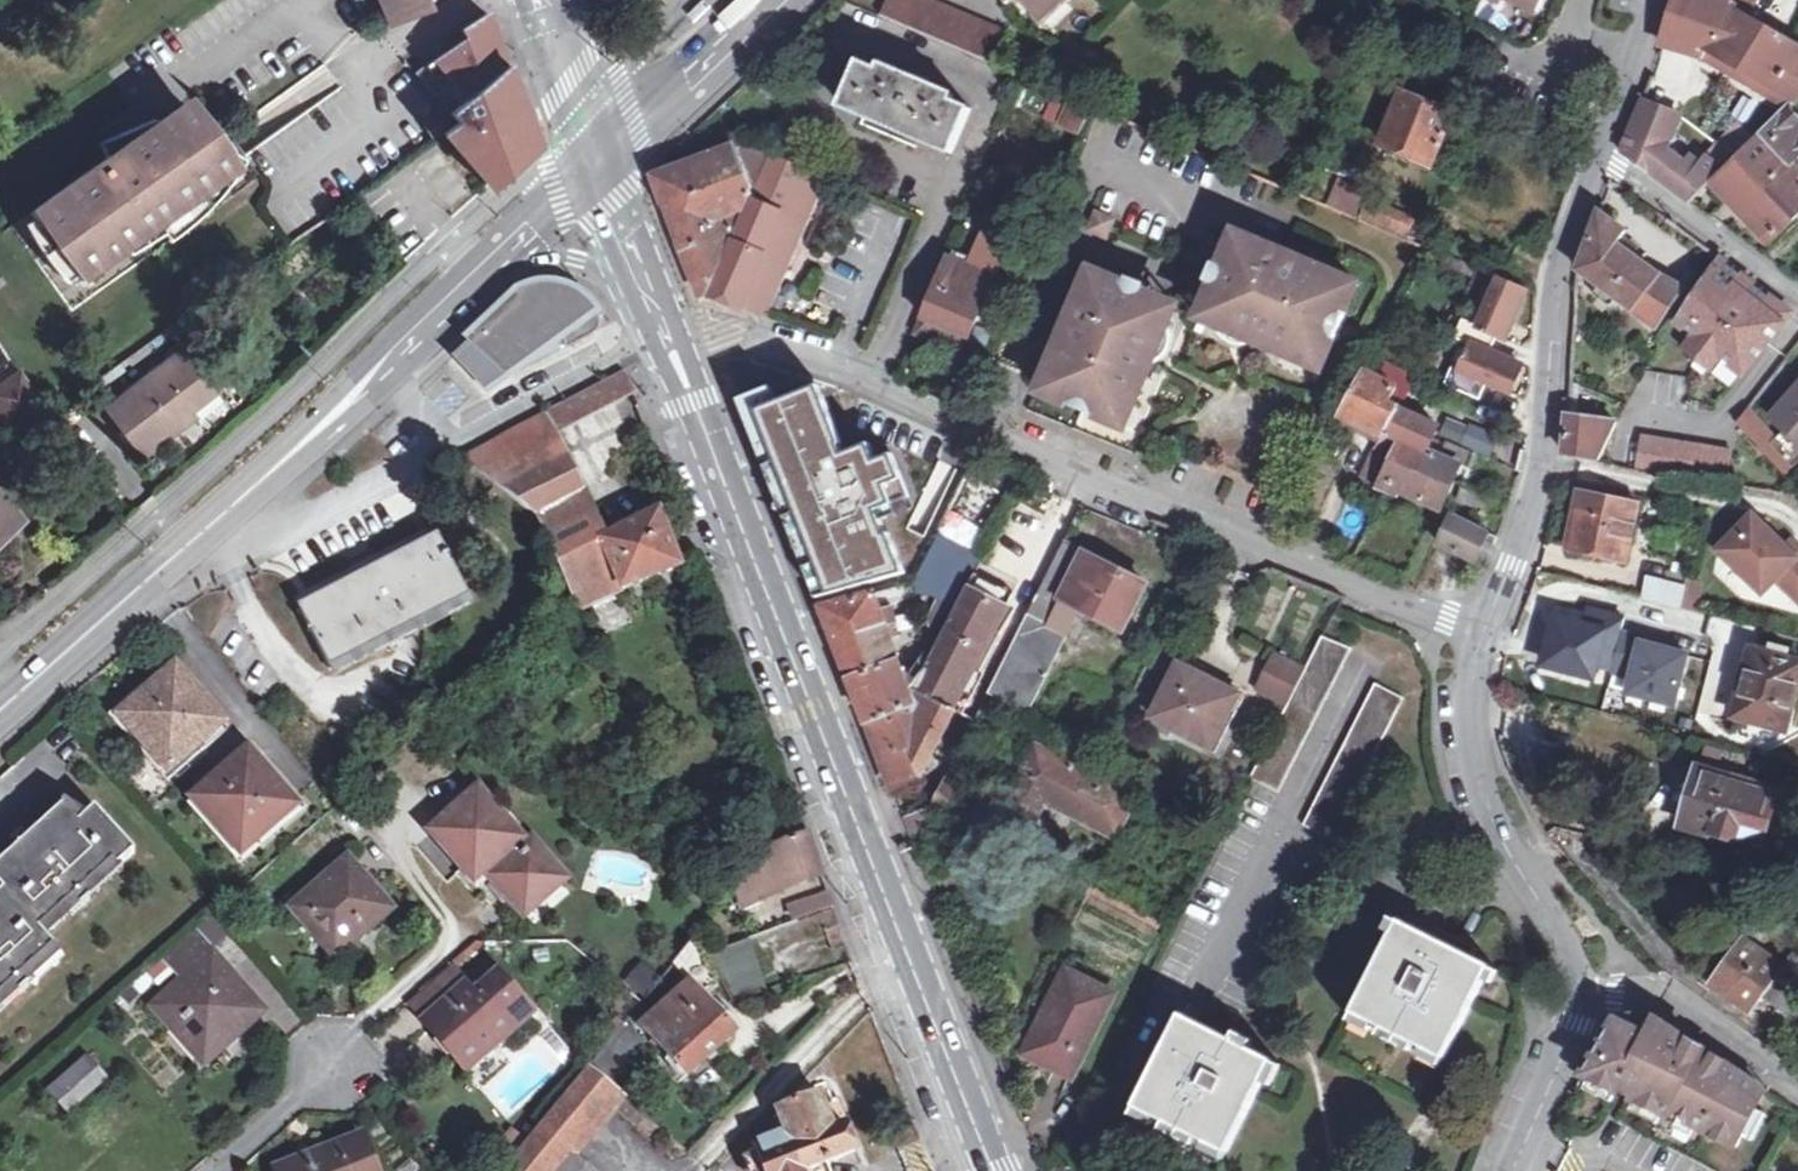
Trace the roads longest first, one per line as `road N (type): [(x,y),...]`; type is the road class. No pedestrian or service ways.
road 1 (secondary): [(668,333),(999,1170)]
road 2 (residential): [(1474,633),(871,385),(736,340),(668,333)]
road 3 (secondary): [(502,259),(0,717)]
road 4 (residential): [(1598,157),(1564,261),(1541,469),(1502,582),(1474,633)]
road 5 (residential): [(1474,633),(1471,708),(1487,800),(1508,850),(1582,964),(1585,990)]
road 6 (unclassified): [(1598,157),(1797,300)]
road 7 (secondary): [(606,161),(785,0)]
road 8 (residential): [(1585,990),(1510,1170)]
road 9 (secondary): [(544,0),(606,161)]
road 10 (residential): [(1662,987),(1797,1079)]
road 11 (secondary): [(502,259),(578,258),(656,296)]
road 12 (secondary): [(606,161),(656,296)]
road 13 (secondary): [(606,161),(502,259)]

